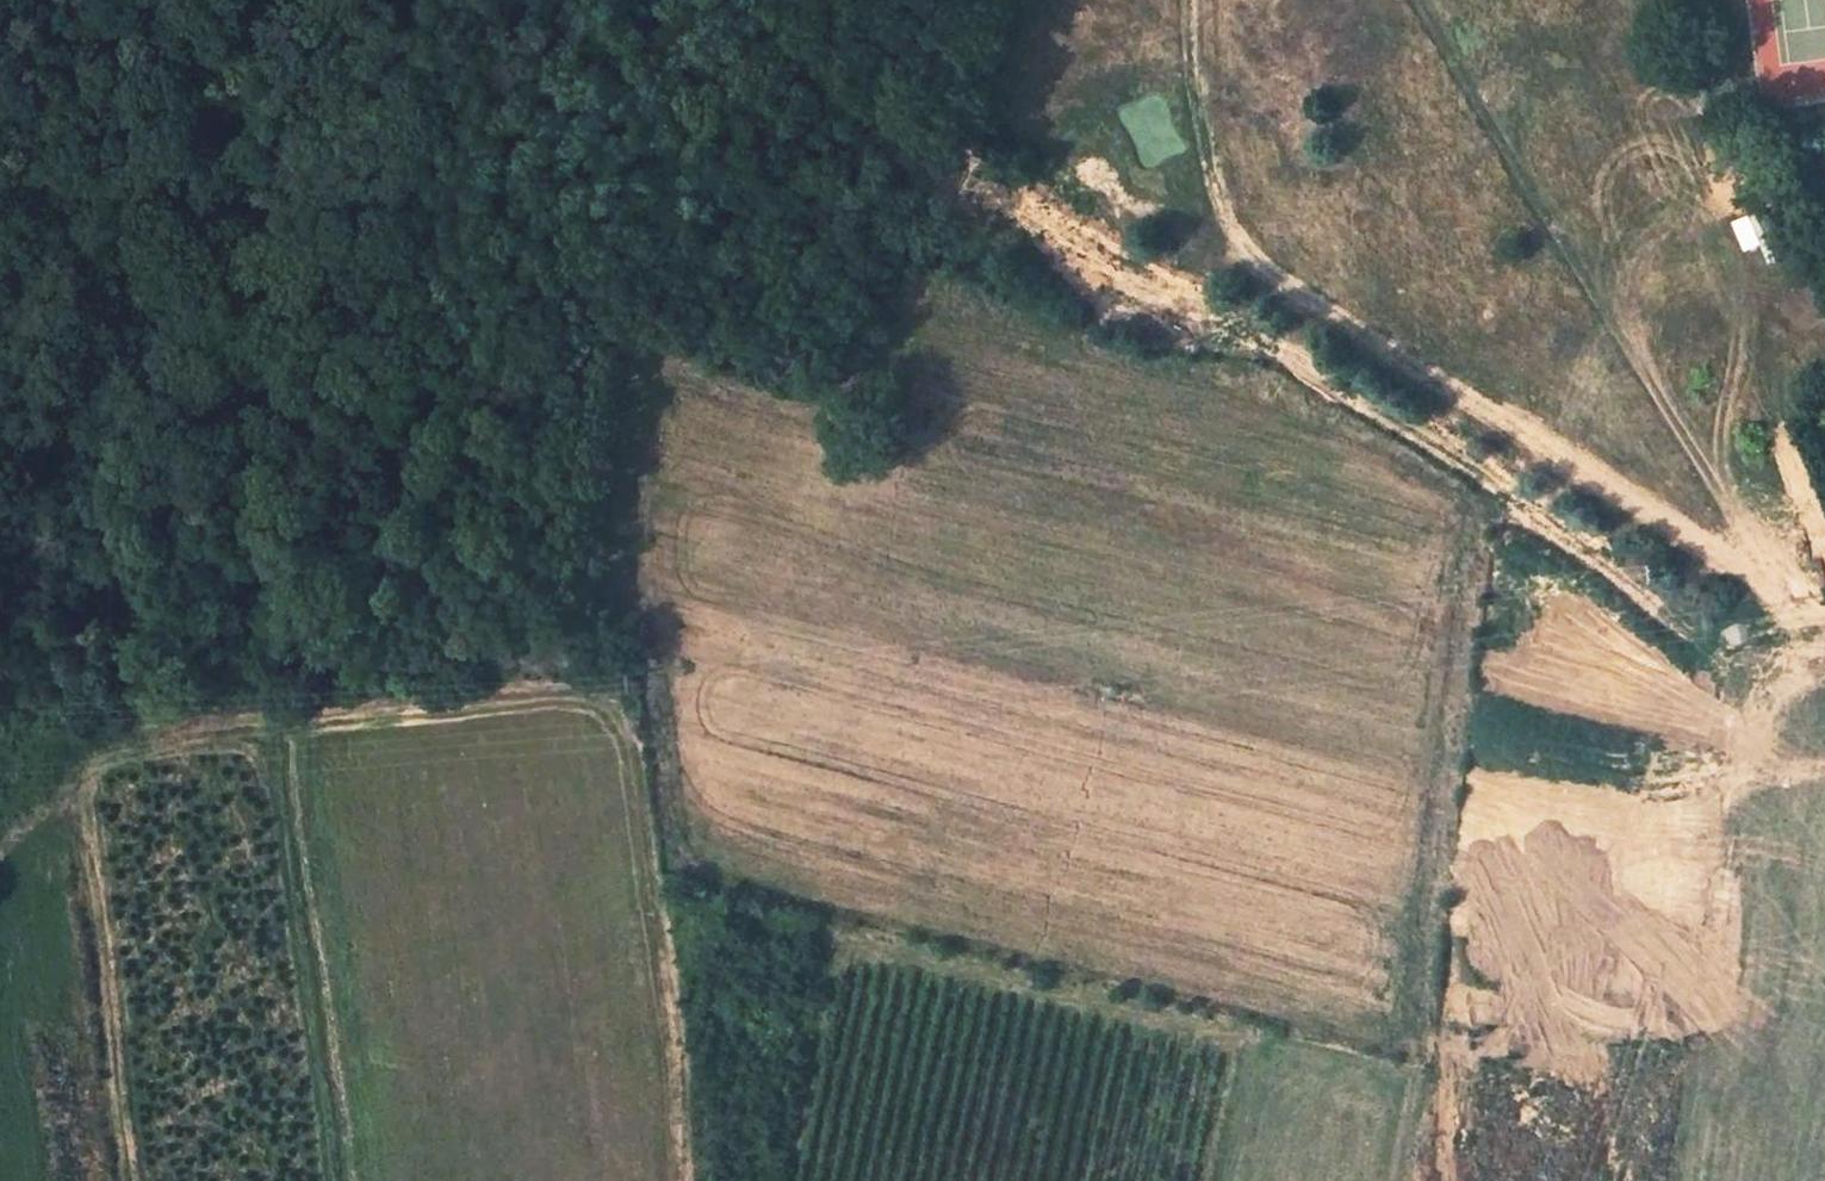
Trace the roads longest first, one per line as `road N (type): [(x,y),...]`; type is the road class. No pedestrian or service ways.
road 1 (track): [(82,768),(130,1180)]
road 2 (track): [(1394,1180),(1414,1088),(1413,1058),(1400,1035)]

